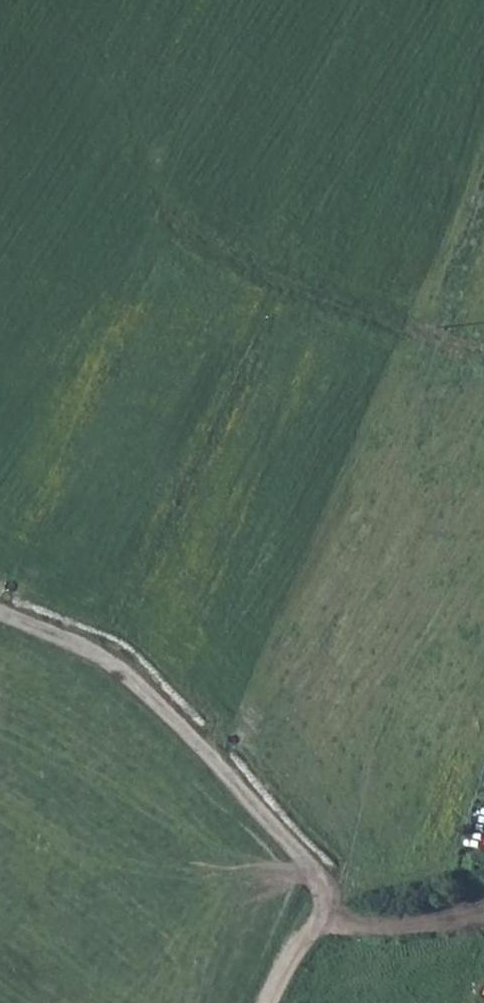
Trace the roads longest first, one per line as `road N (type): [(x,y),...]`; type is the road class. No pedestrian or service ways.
road 1 (track): [(327,924),(323,878),(105,652),(0,616)]
road 2 (track): [(267,1002),(293,945),(327,924),(401,926),(483,910)]
road 3 (track): [(483,351),(424,335),(483,177)]

